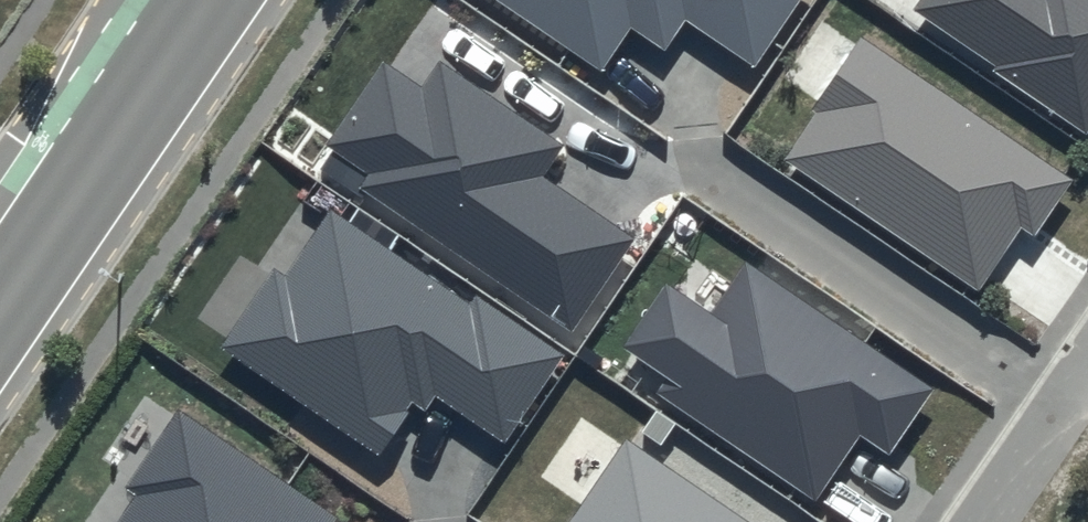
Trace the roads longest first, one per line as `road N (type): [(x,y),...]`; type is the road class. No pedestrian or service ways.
road 1 (tertiary): [(0,309),(213,0)]
road 2 (residential): [(1087,354),(974,521)]

